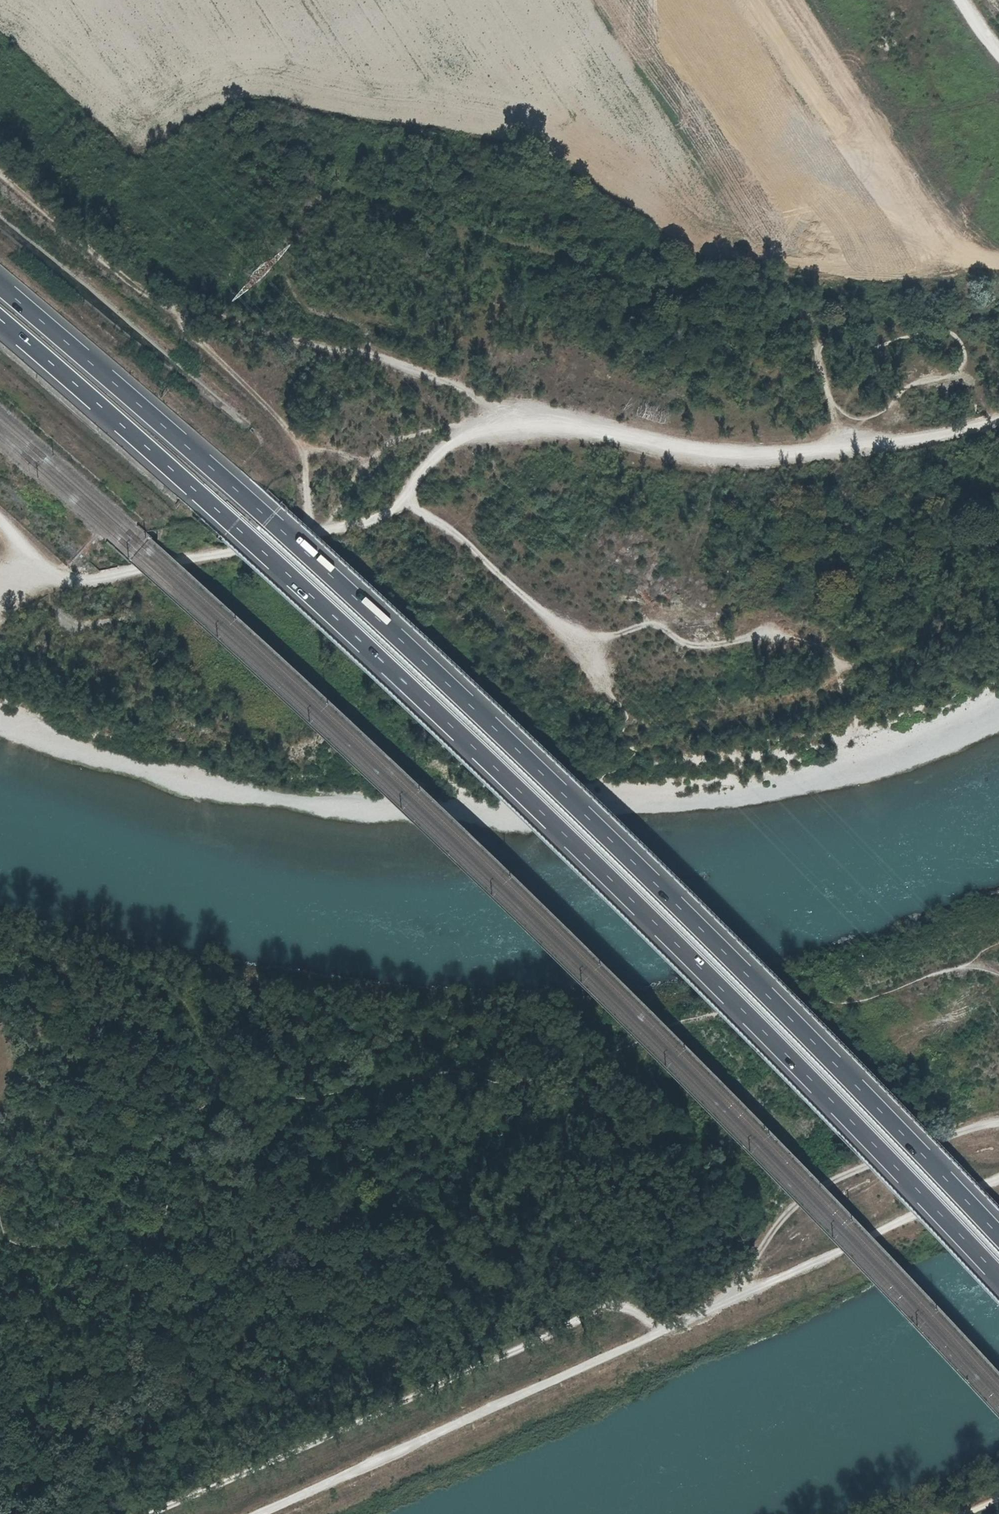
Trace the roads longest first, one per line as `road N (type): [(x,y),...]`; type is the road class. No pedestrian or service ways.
road 1 (motorway): [(0,320),(518,789),(998,1276)]
road 2 (motorway): [(998,1234),(538,768),(260,510),(0,286)]
road 3 (track): [(998,974),(963,968),(864,997),(790,997),(661,1026),(613,1058),(590,1058),(547,1084),(507,1088),(465,1071),(340,1096),(228,1094),(171,1131),(170,1188),(146,1244),(25,1246),(3,1233),(0,1215)]
road 4 (track): [(0,169),(173,316),(216,317),(369,353),(511,417),(715,459),(998,422)]
road 5 (track): [(260,1513),(725,1298),(801,1198),(998,1120)]
road 6 (track): [(840,446),(802,308),(774,299),(661,296),(389,204),(317,191),(178,136)]
road 7 (track): [(0,525),(78,583),(201,557),(398,509),(444,443),(511,417)]
road 8 (track): [(655,1332),(621,1303),(590,1312),(147,1513)]
road 9 (track): [(407,496),(532,606),(578,633),(608,637),(657,624),(686,646),(799,638),(838,660)]
road 10 (track): [(725,1298),(998,1179)]
road 11 (track): [(173,316),(289,430),(310,532)]

